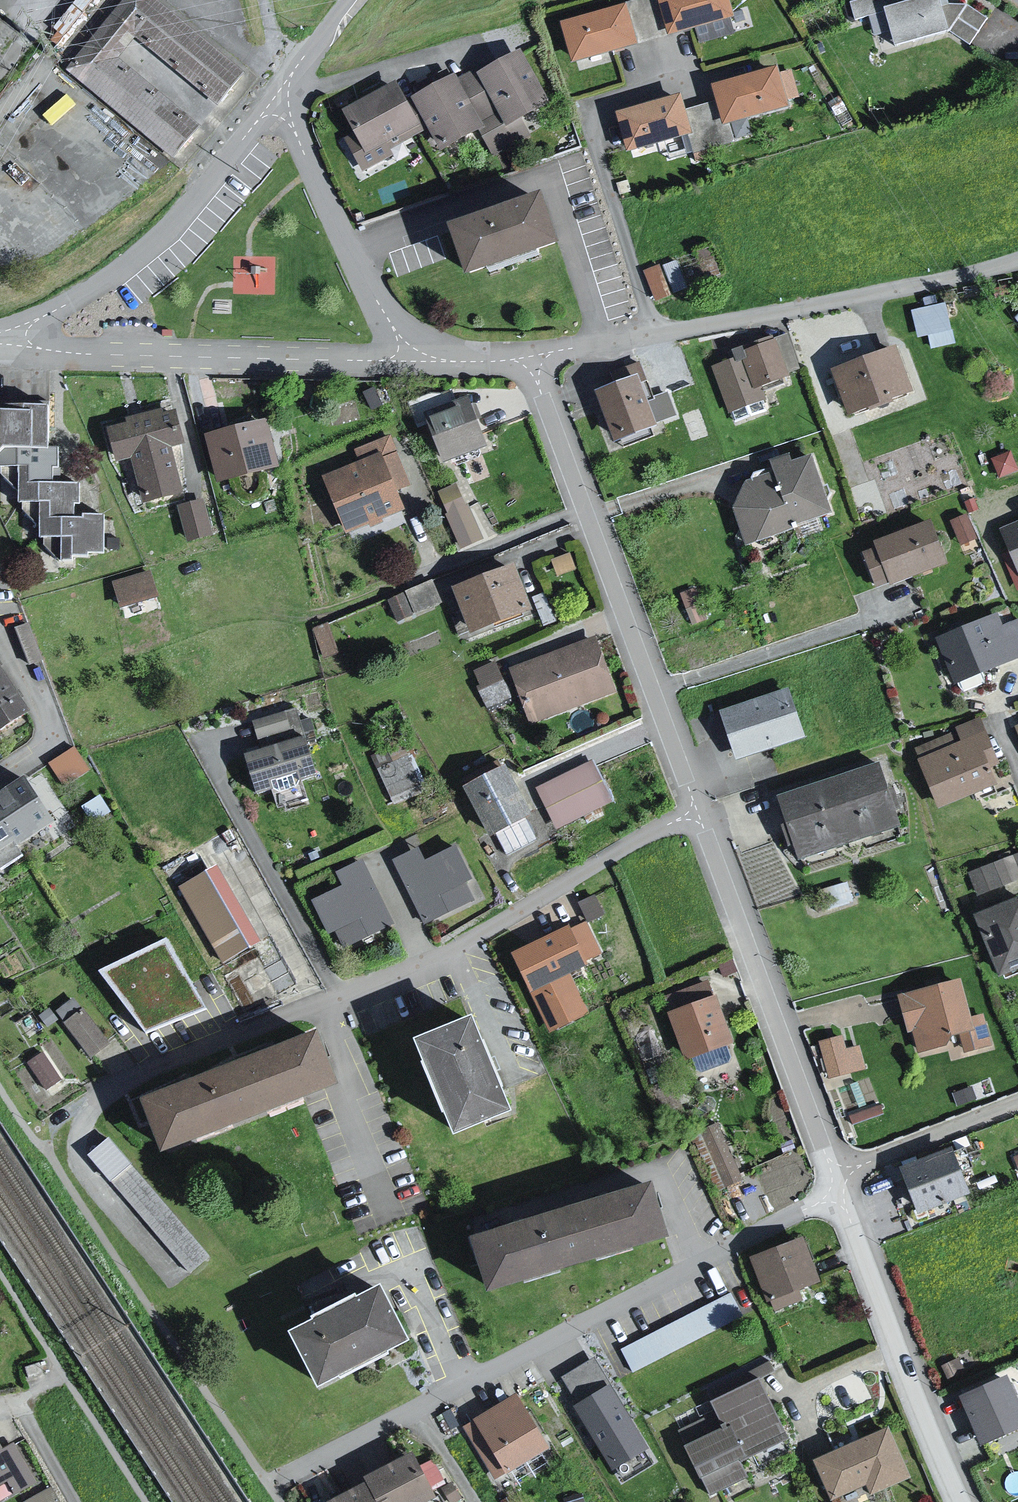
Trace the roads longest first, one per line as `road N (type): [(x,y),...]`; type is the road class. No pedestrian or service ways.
road 1 (residential): [(700,811),(457,957),(113,1089)]
road 2 (residential): [(844,1197),(270,1485)]
road 3 (residential): [(532,361),(1017,267)]
road 4 (residential): [(532,361),(700,811)]
road 5 (residential): [(0,352),(433,365)]
road 6 (residential): [(700,811),(836,1178)]
road 7 (residential): [(278,96),(119,276),(0,351)]
road 8 (residential): [(844,1197),(963,1501)]
road 9 (unclassified): [(433,365),(352,270),(278,96)]
road 10 (residential): [(1017,1104),(836,1178)]
road 11 (residential): [(0,1413),(19,1409),(71,1501)]
road 12 (residential): [(353,0),(278,96)]

